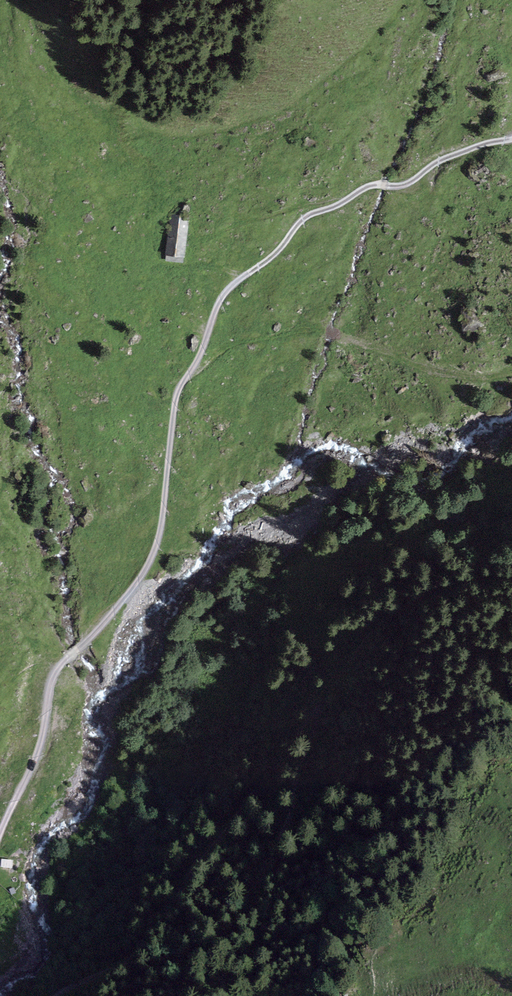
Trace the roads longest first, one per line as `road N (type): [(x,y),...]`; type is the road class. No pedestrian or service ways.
road 1 (track): [(373,184),(305,215),(273,256),(220,299),(177,389),(157,542),(88,641)]
road 2 (track): [(55,995),(138,954),(151,924),(314,710)]
road 3 (track): [(193,368),(231,345),(320,329),(414,364),(478,378),(511,373)]
road 4 (track): [(222,995),(232,932),(289,820),(314,710)]
road 5 (track): [(243,276),(191,264),(197,241),(345,199)]
road 6 (track): [(0,832),(40,748),(49,680),(88,641)]
road 7 (track): [(511,138),(439,159),(391,185)]

